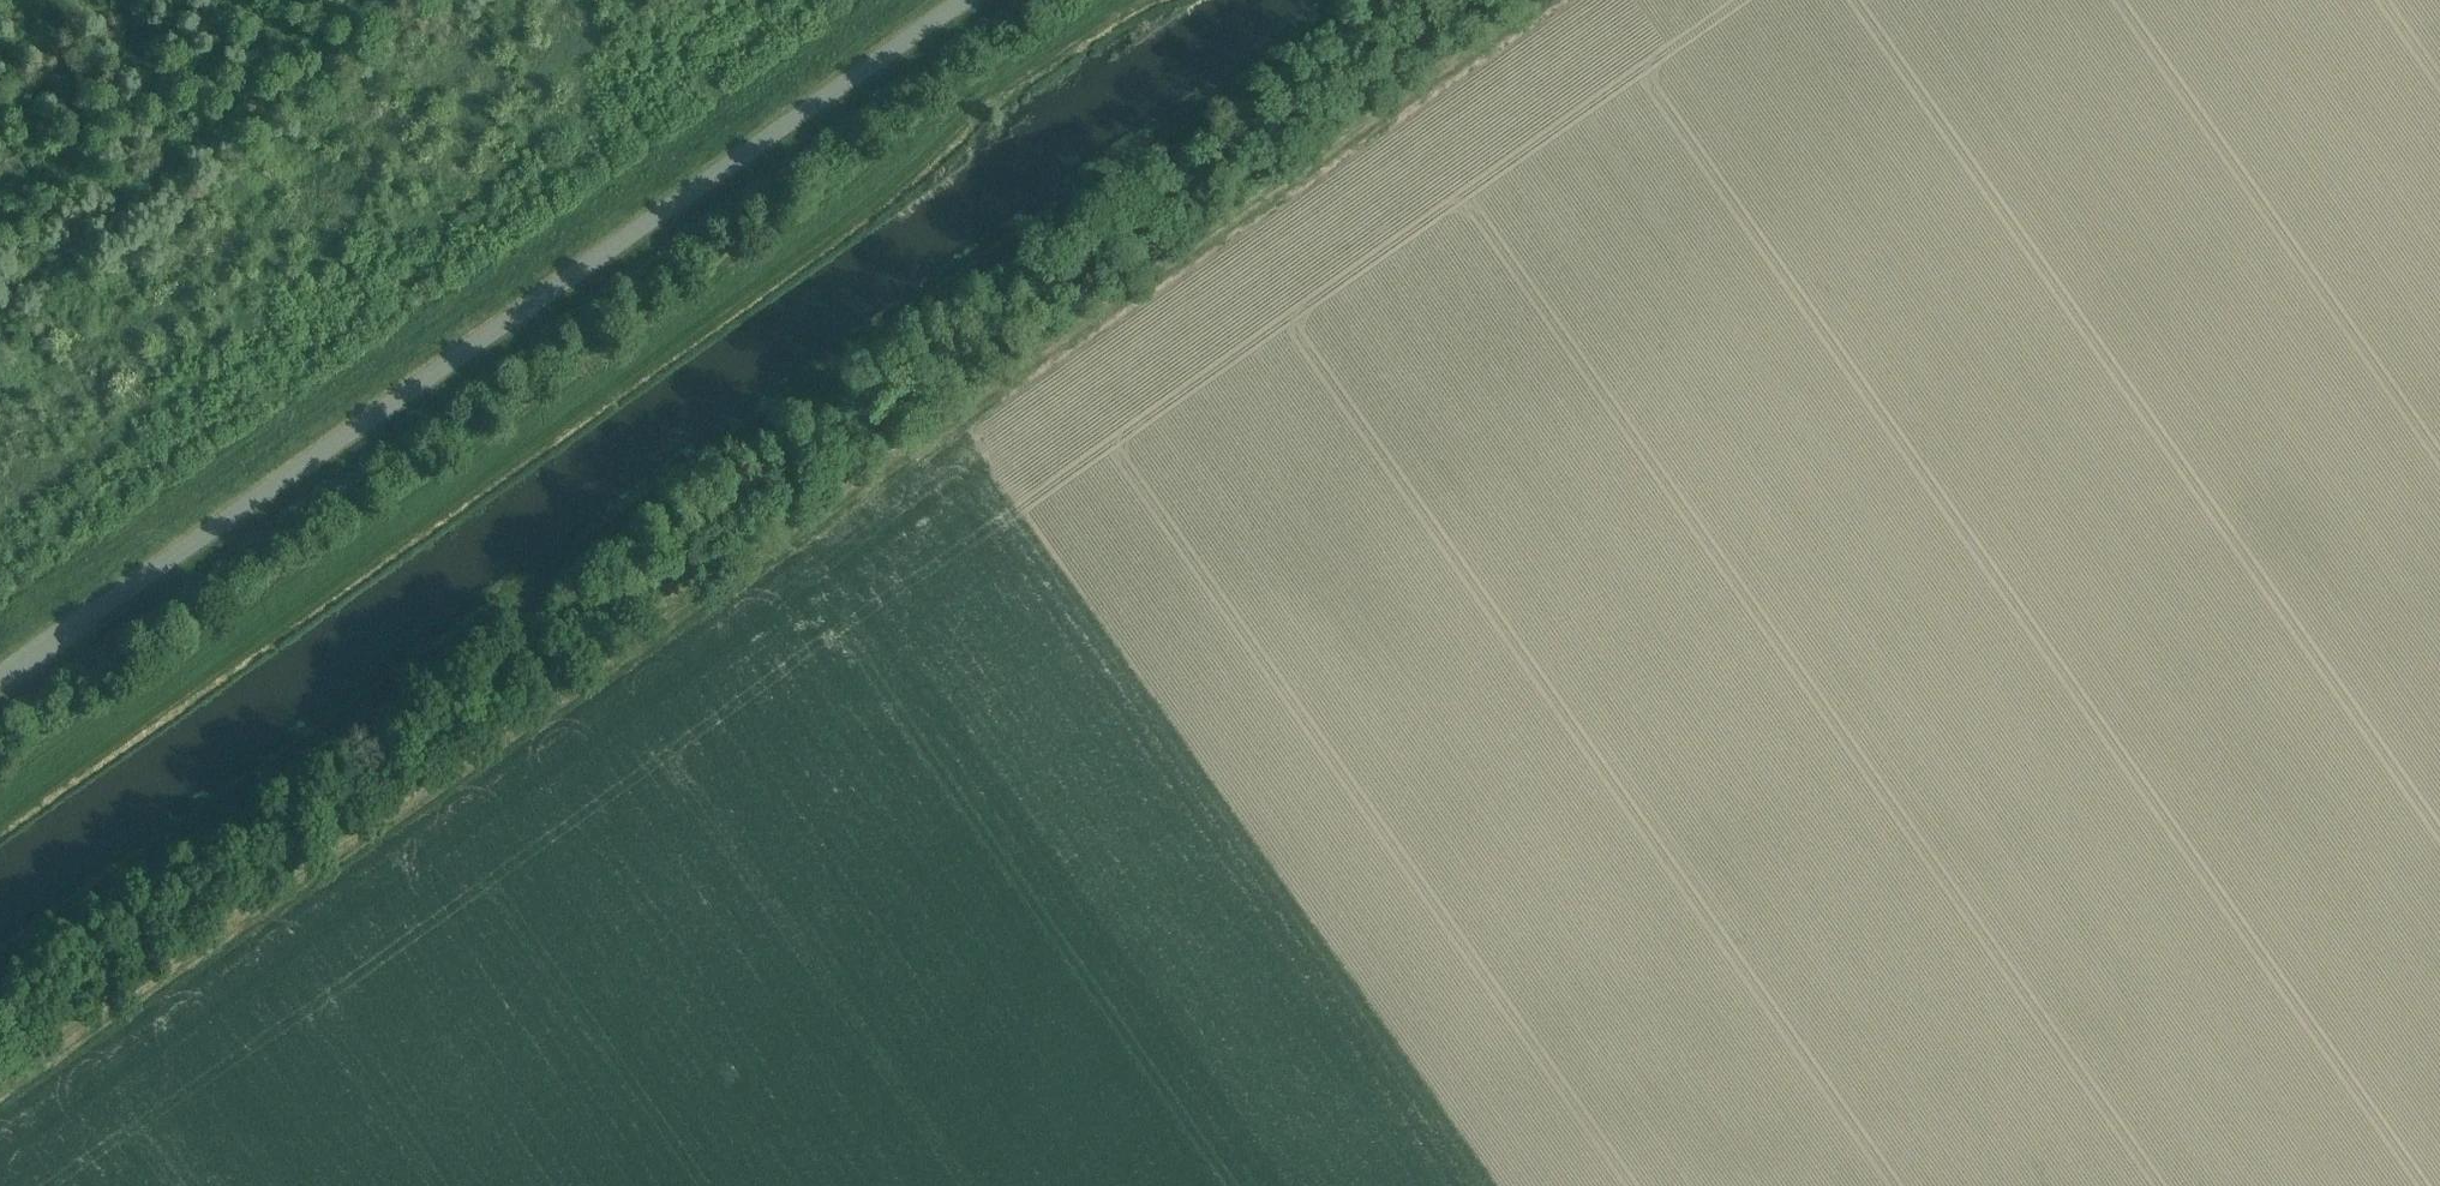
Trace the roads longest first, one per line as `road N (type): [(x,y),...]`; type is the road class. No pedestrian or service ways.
road 1 (unclassified): [(0,677),(962,0)]

